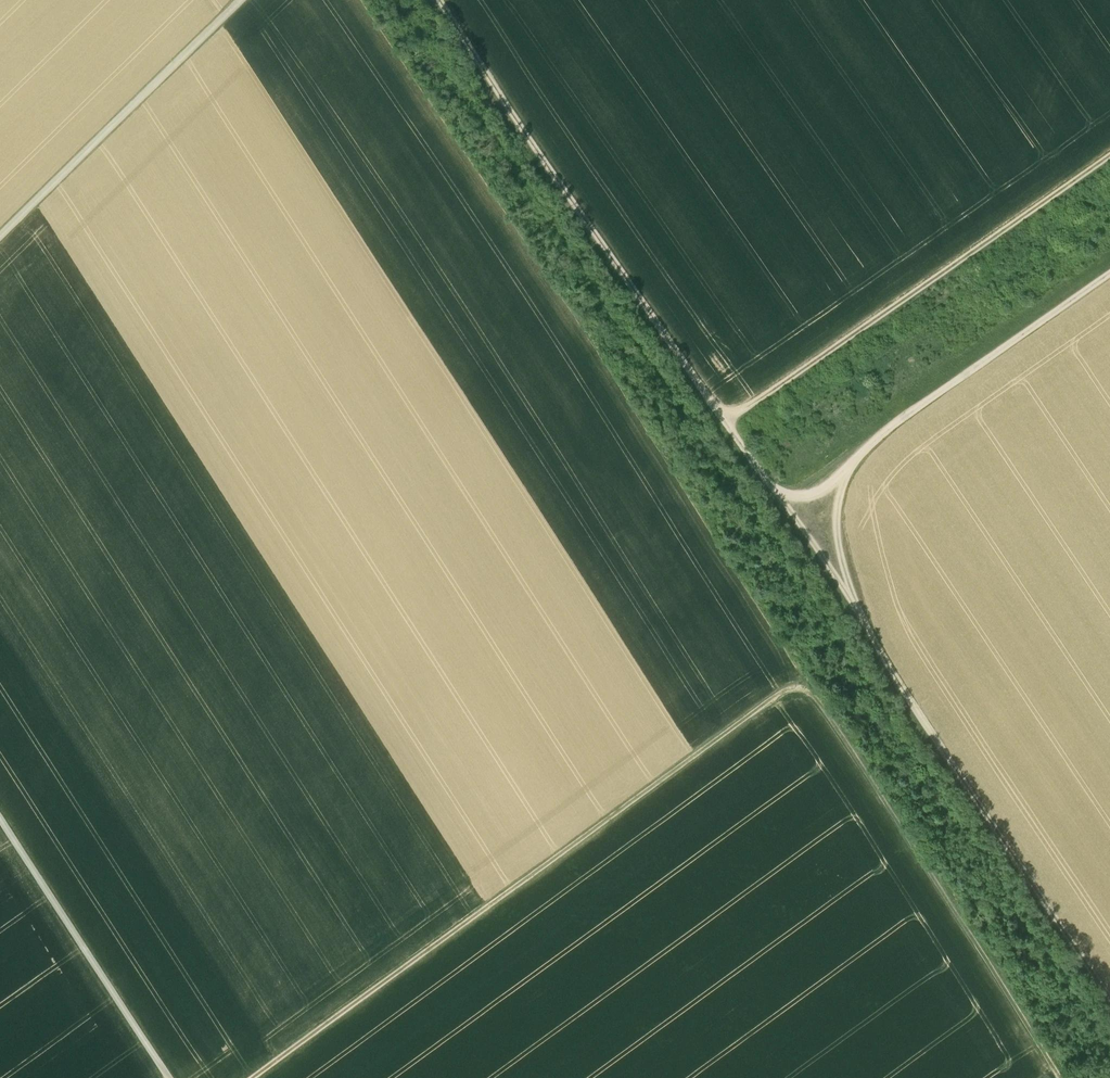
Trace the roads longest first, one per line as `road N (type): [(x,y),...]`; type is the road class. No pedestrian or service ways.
road 1 (track): [(438,0),(782,501),(1109,1004)]
road 2 (track): [(252,1077),(783,692),(797,690),(811,696),(1061,1077)]
road 3 (track): [(728,423),(1109,157)]
road 4 (track): [(782,501),(1109,275)]
road 5 (track): [(239,0),(0,243)]
road 6 (track): [(0,815),(170,1077)]

